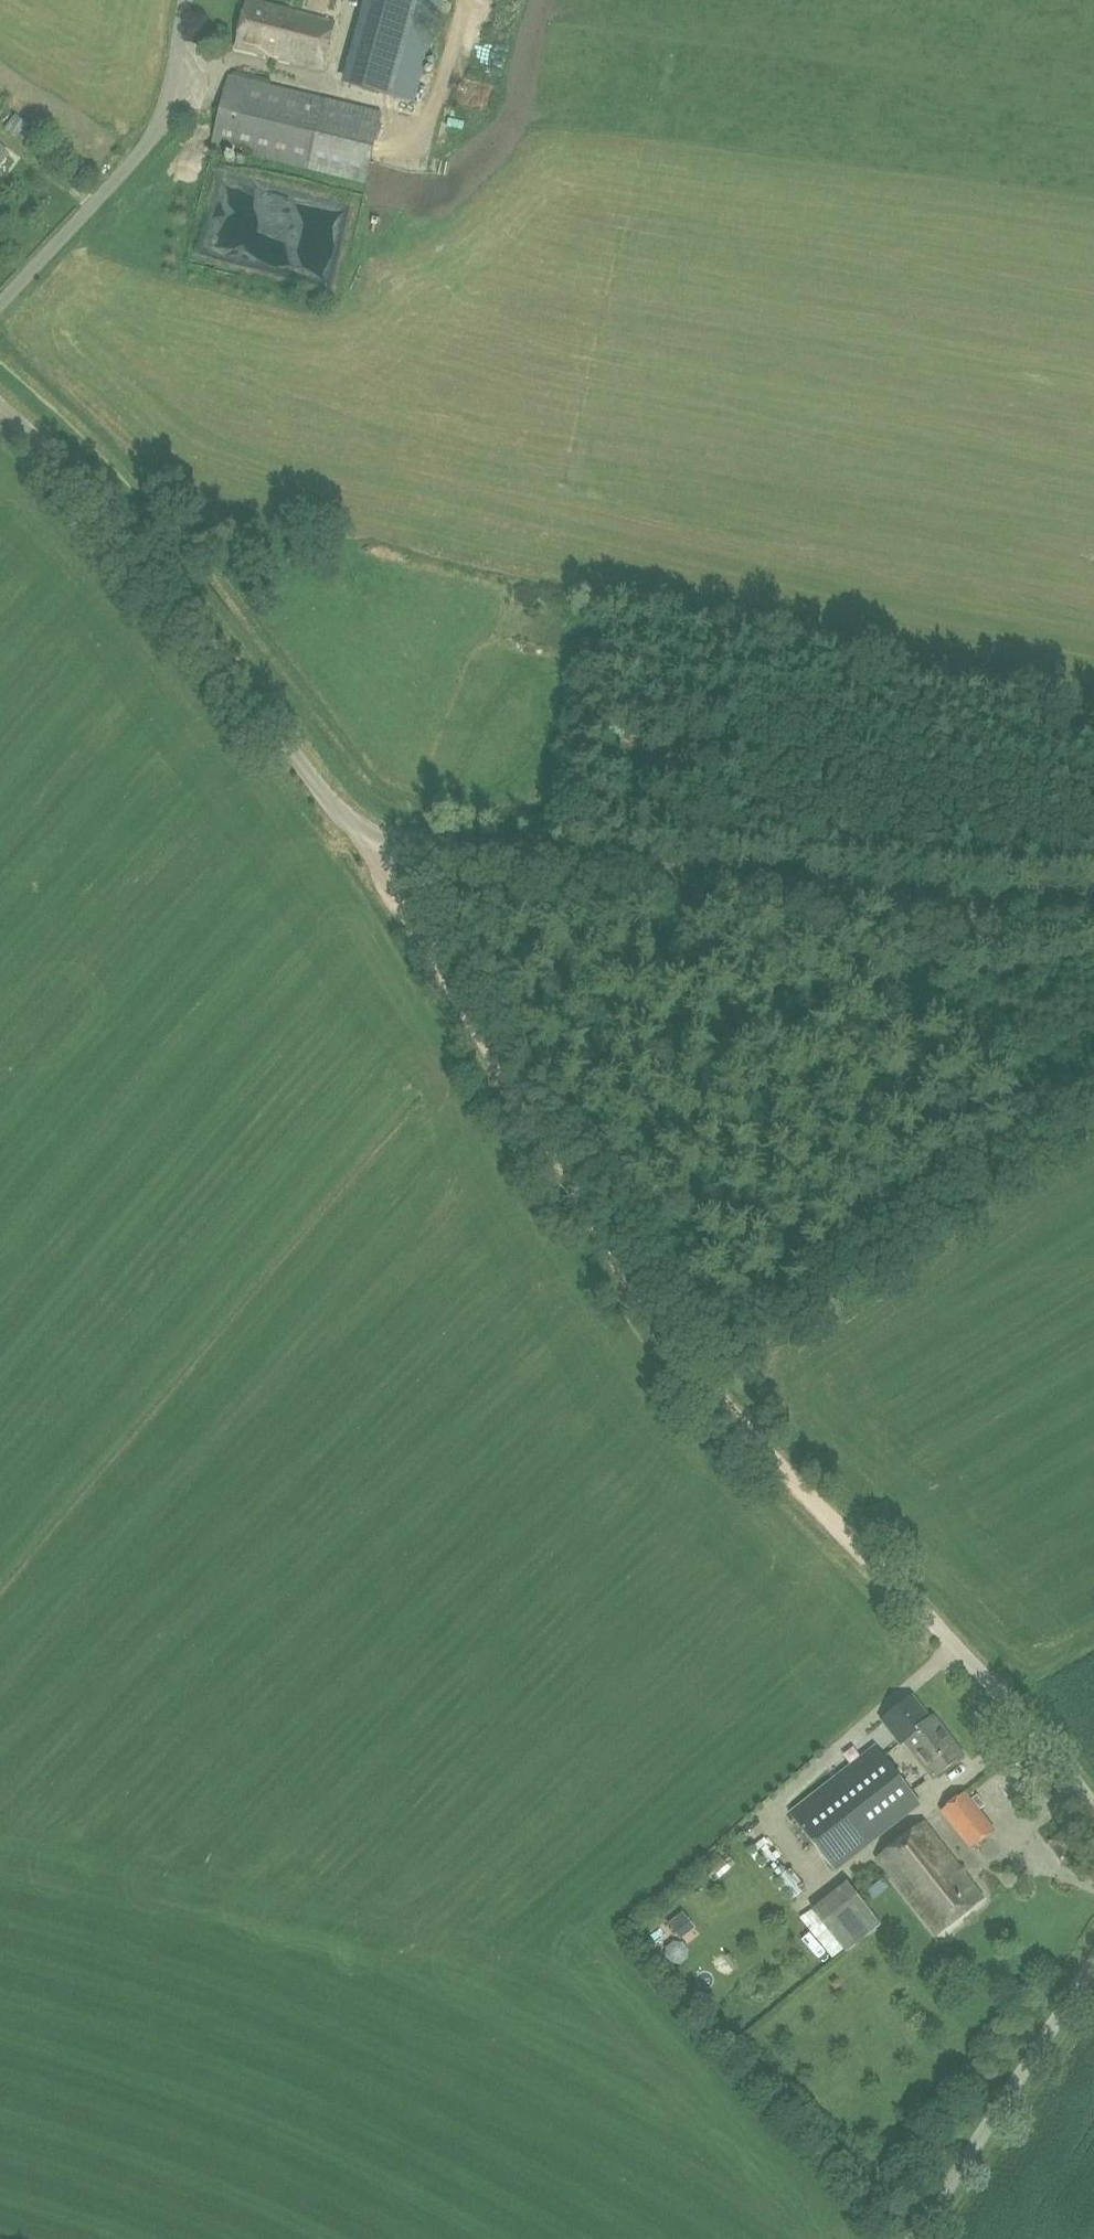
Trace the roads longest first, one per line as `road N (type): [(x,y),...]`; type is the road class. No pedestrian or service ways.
road 1 (unclassified): [(1093,902),(961,907),(360,839),(203,616),(84,479),(0,403)]
road 2 (track): [(956,1647),(675,1352),(360,839)]
road 3 (unclassified): [(914,2238),(1093,1964)]
road 4 (unclassified): [(1093,1807),(956,1647)]

